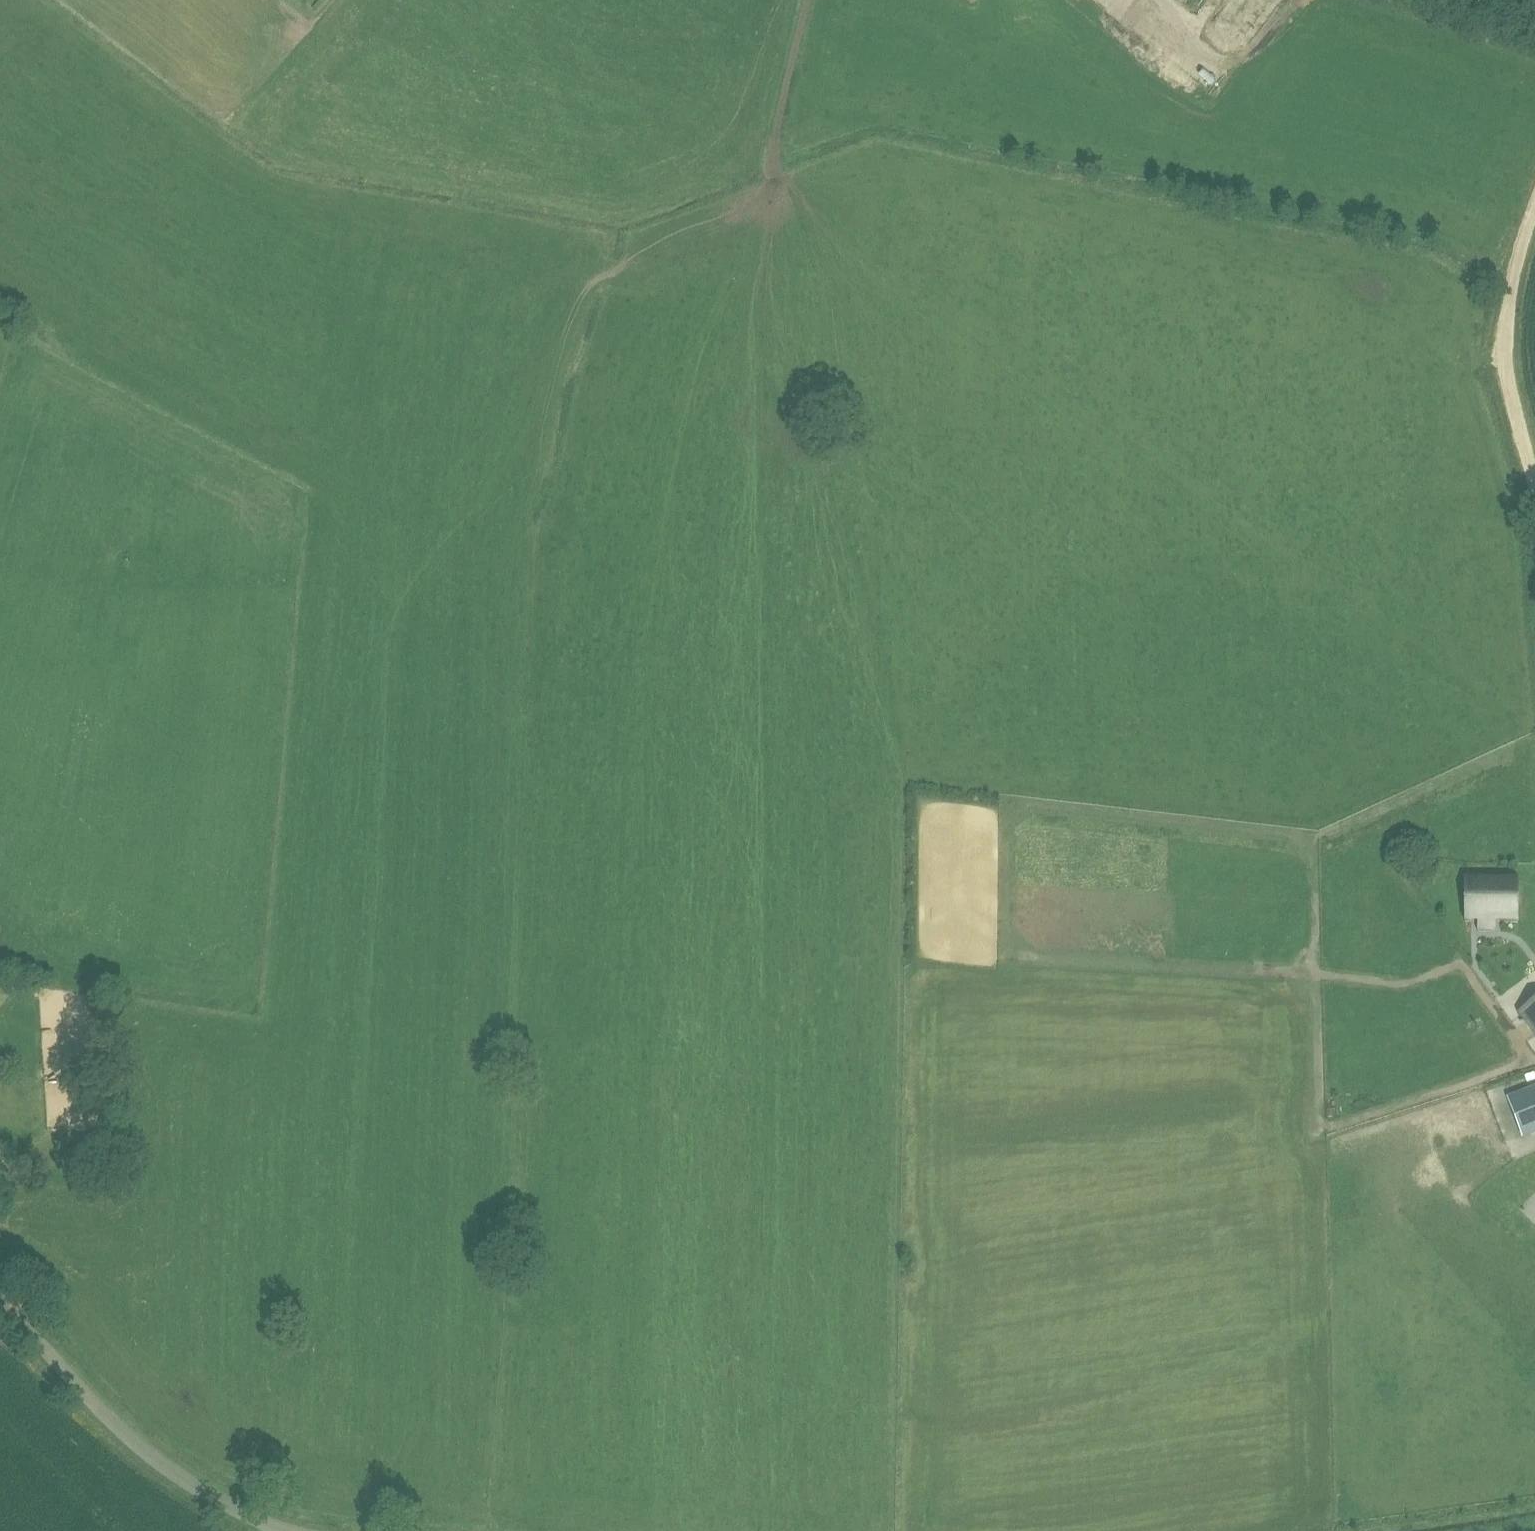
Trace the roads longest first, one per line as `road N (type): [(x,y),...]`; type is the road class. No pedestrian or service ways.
road 1 (unclassified): [(283,1530),(211,1500),(160,1466),(0,1307)]
road 2 (track): [(1534,209),(1504,327),(1508,384),(1534,498)]

